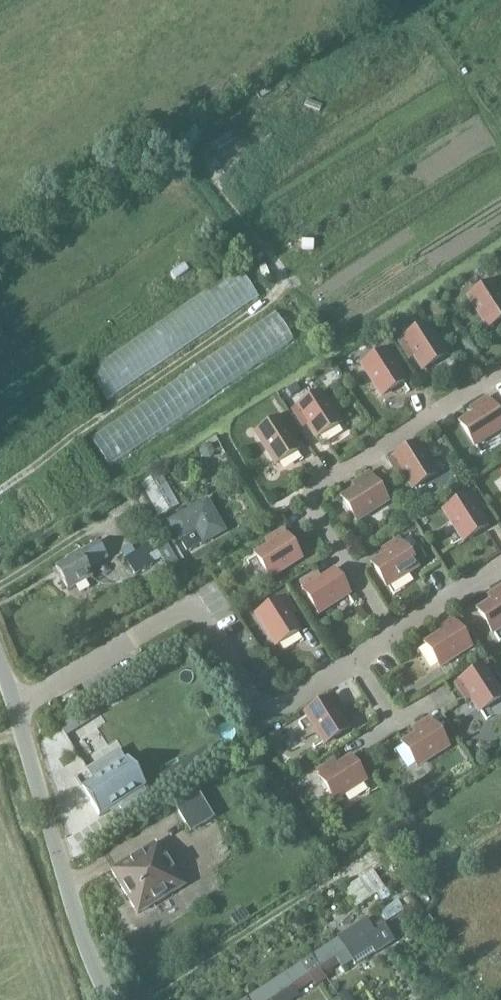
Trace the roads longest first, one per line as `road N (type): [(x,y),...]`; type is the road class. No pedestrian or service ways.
road 1 (unclassified): [(109,999),(0,663)]
road 2 (track): [(0,262),(172,150),(193,150),(205,176)]
road 3 (track): [(140,999),(332,878),(356,876)]

